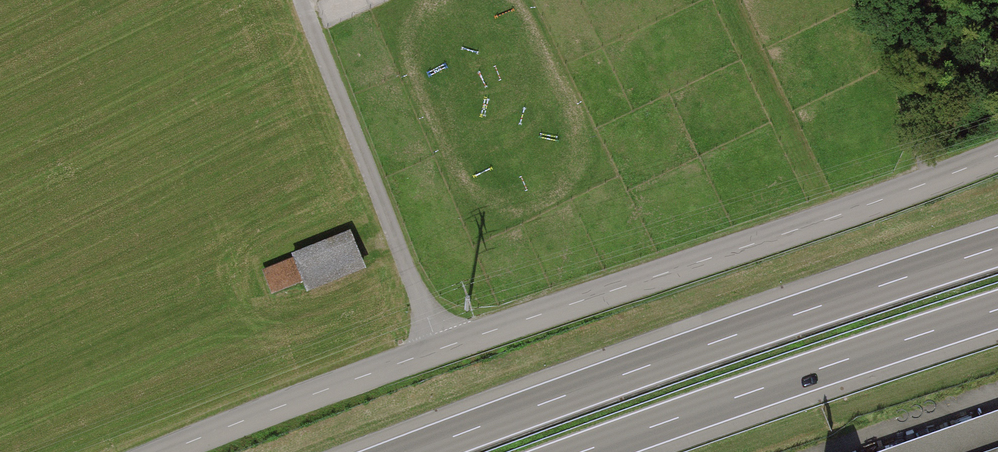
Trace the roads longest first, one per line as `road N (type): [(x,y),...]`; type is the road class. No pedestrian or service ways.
road 1 (motorway): [(997,247),(412,451)]
road 2 (unclassified): [(441,348),(997,155)]
road 3 (motorway): [(581,451),(997,310)]
road 4 (unclassified): [(300,0),(441,348)]
road 5 (unclassified): [(164,451),(441,348)]
road 6 (track): [(887,0),(931,184)]

